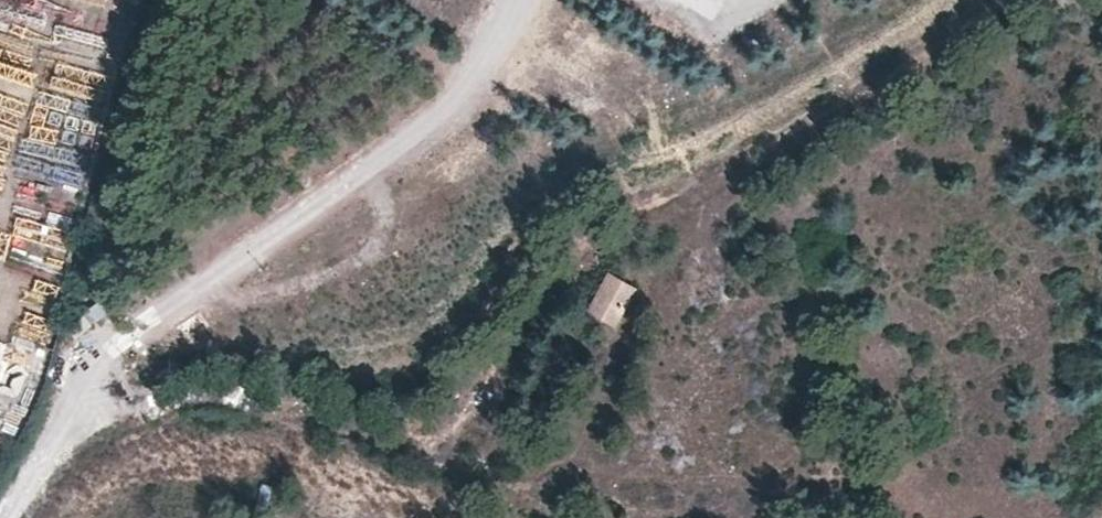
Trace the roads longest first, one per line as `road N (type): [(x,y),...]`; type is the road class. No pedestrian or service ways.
road 1 (track): [(1023,0),(715,212),(509,485),(303,410),(209,392),(55,423)]
road 2 (track): [(715,212),(605,231),(436,460)]
road 3 (track): [(98,354),(118,102),(155,0)]

